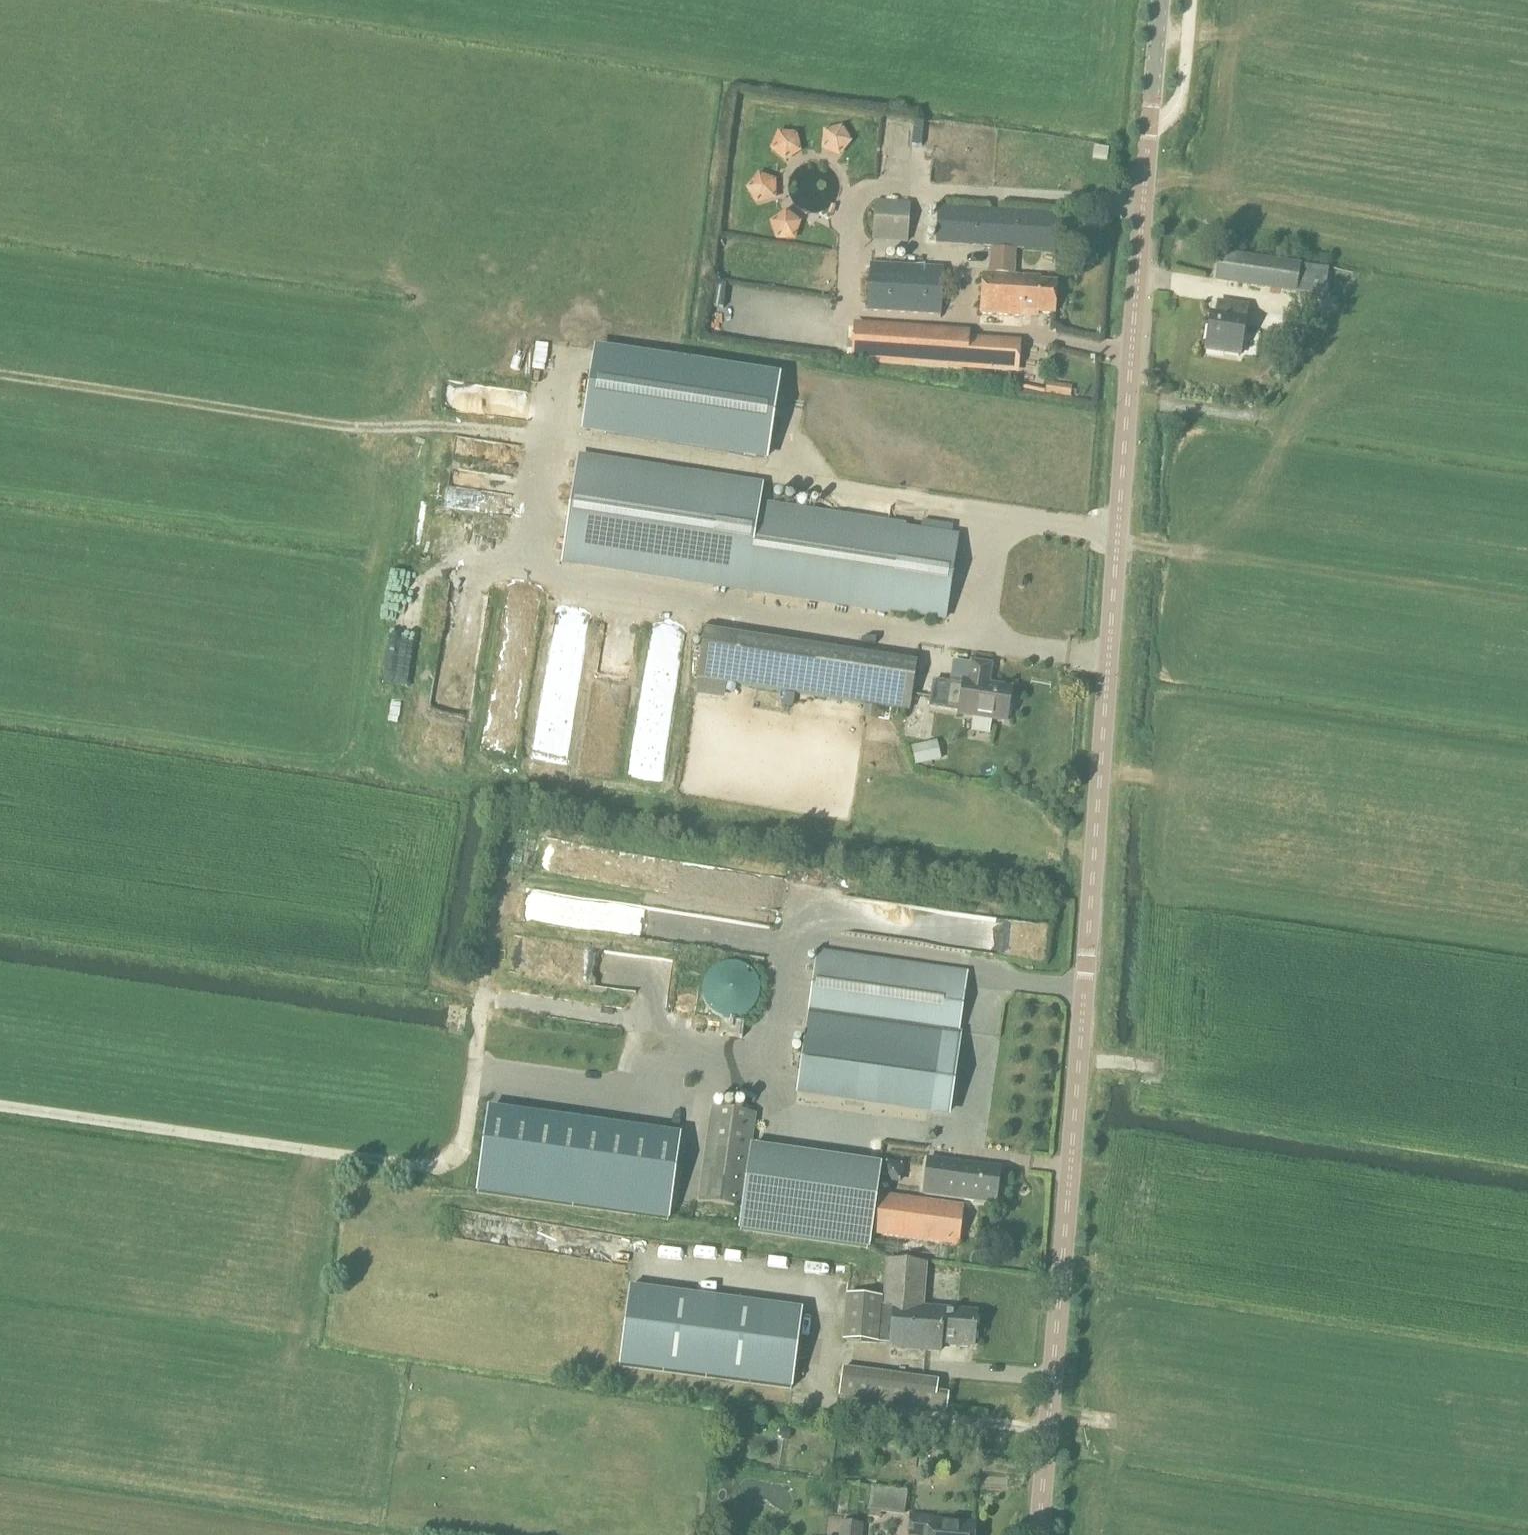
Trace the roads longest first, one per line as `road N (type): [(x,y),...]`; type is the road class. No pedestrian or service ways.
road 1 (tertiary): [(1039,1534),(1161,0)]
road 2 (track): [(634,1043),(617,1105),(473,1088),(462,1146),(444,1160),(416,1165),(0,1094)]

